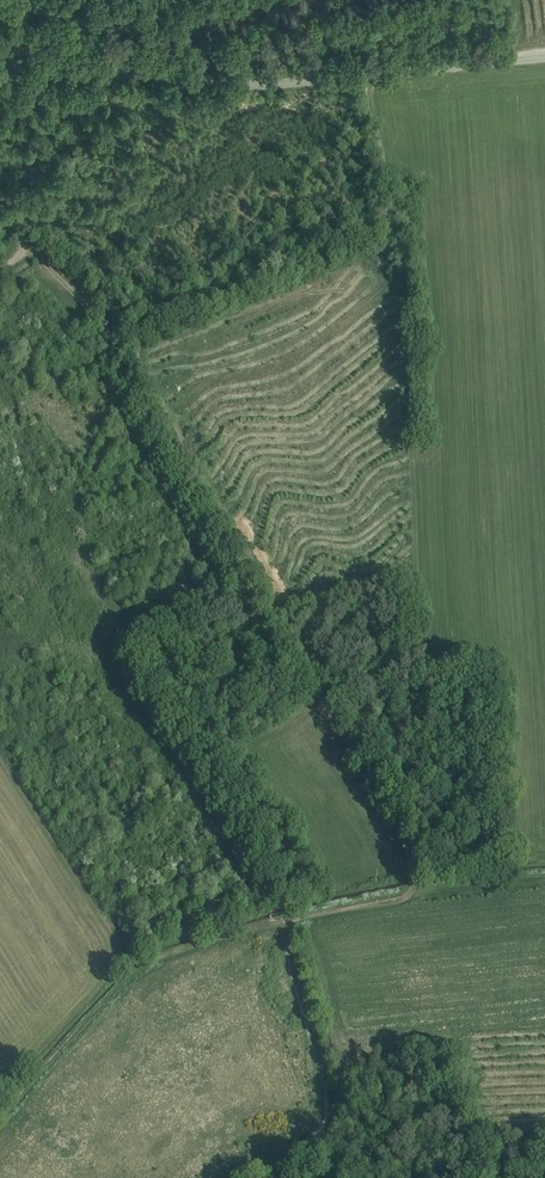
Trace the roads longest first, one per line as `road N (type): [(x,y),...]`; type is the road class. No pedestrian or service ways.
road 1 (track): [(98,319),(137,369),(385,801),(413,866),(412,885),(395,898),(290,925),(342,1115),(329,1137),(275,1168)]
road 2 (unclassified): [(544,56),(289,83),(0,77)]

